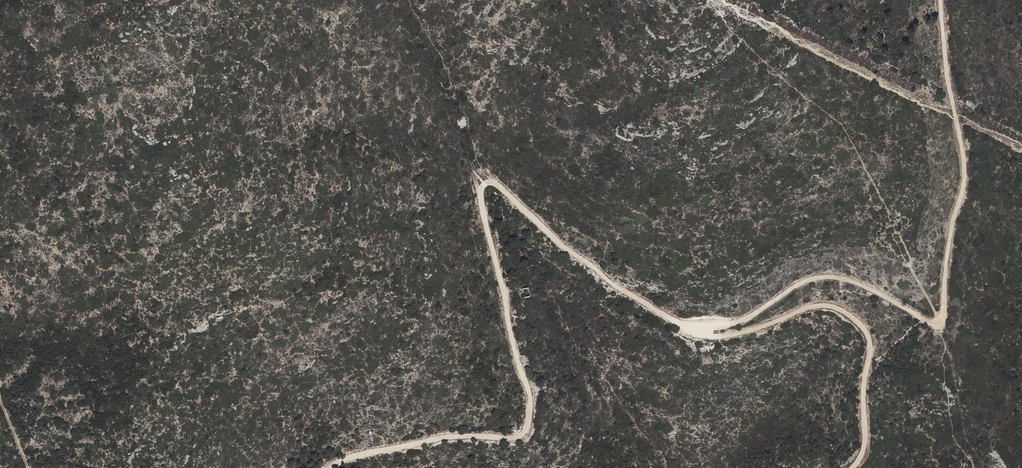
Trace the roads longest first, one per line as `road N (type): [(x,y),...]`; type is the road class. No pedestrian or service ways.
road 1 (track): [(330,467),(431,441),(525,434),(530,396),(482,211),(488,181),(610,284),(702,329)]
road 2 (track): [(702,329),(827,277),(867,286),(937,323),(943,315),(964,175),(940,0)]
road 3 (track): [(869,360),(869,337),(833,307),(808,306),(742,332),(702,329)]

